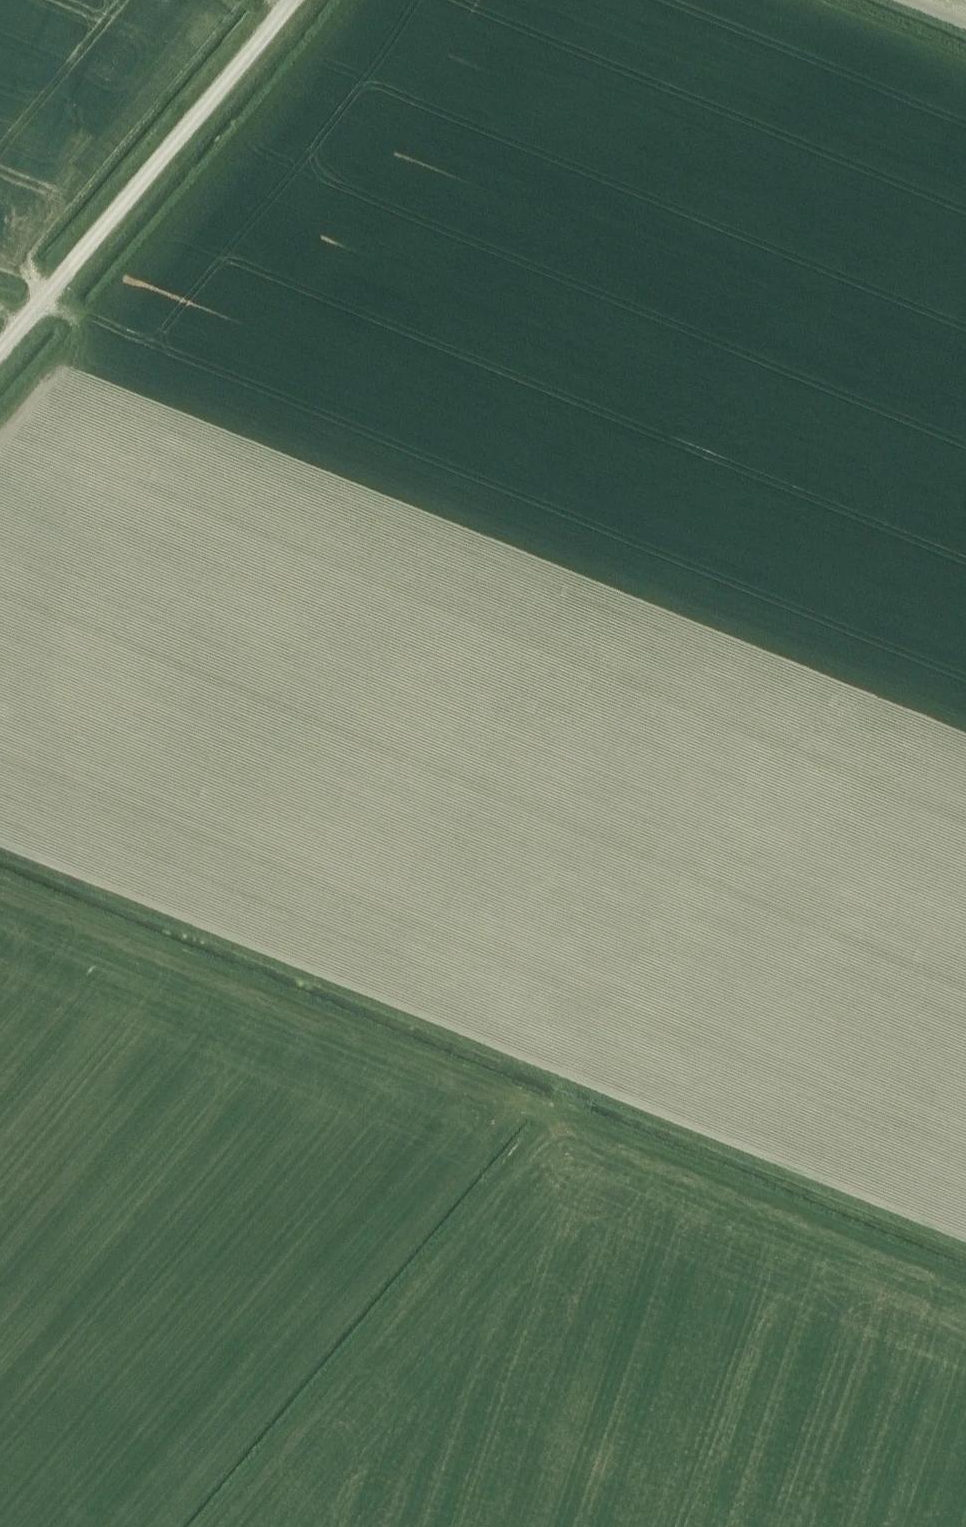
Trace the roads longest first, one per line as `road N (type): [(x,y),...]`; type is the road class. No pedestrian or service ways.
road 1 (unclassified): [(291,0),(0,349)]

